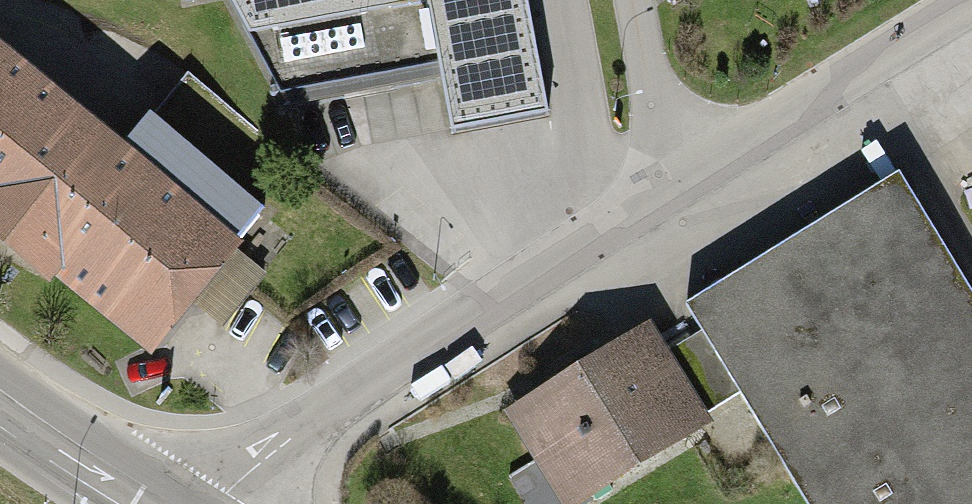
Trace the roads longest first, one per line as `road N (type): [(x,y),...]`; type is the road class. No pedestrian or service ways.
road 1 (residential): [(219,503),(314,420),(669,229)]
road 2 (residential): [(669,229),(971,32)]
road 3 (residential): [(632,0),(669,229)]
road 4 (secondary): [(0,401),(148,503)]

